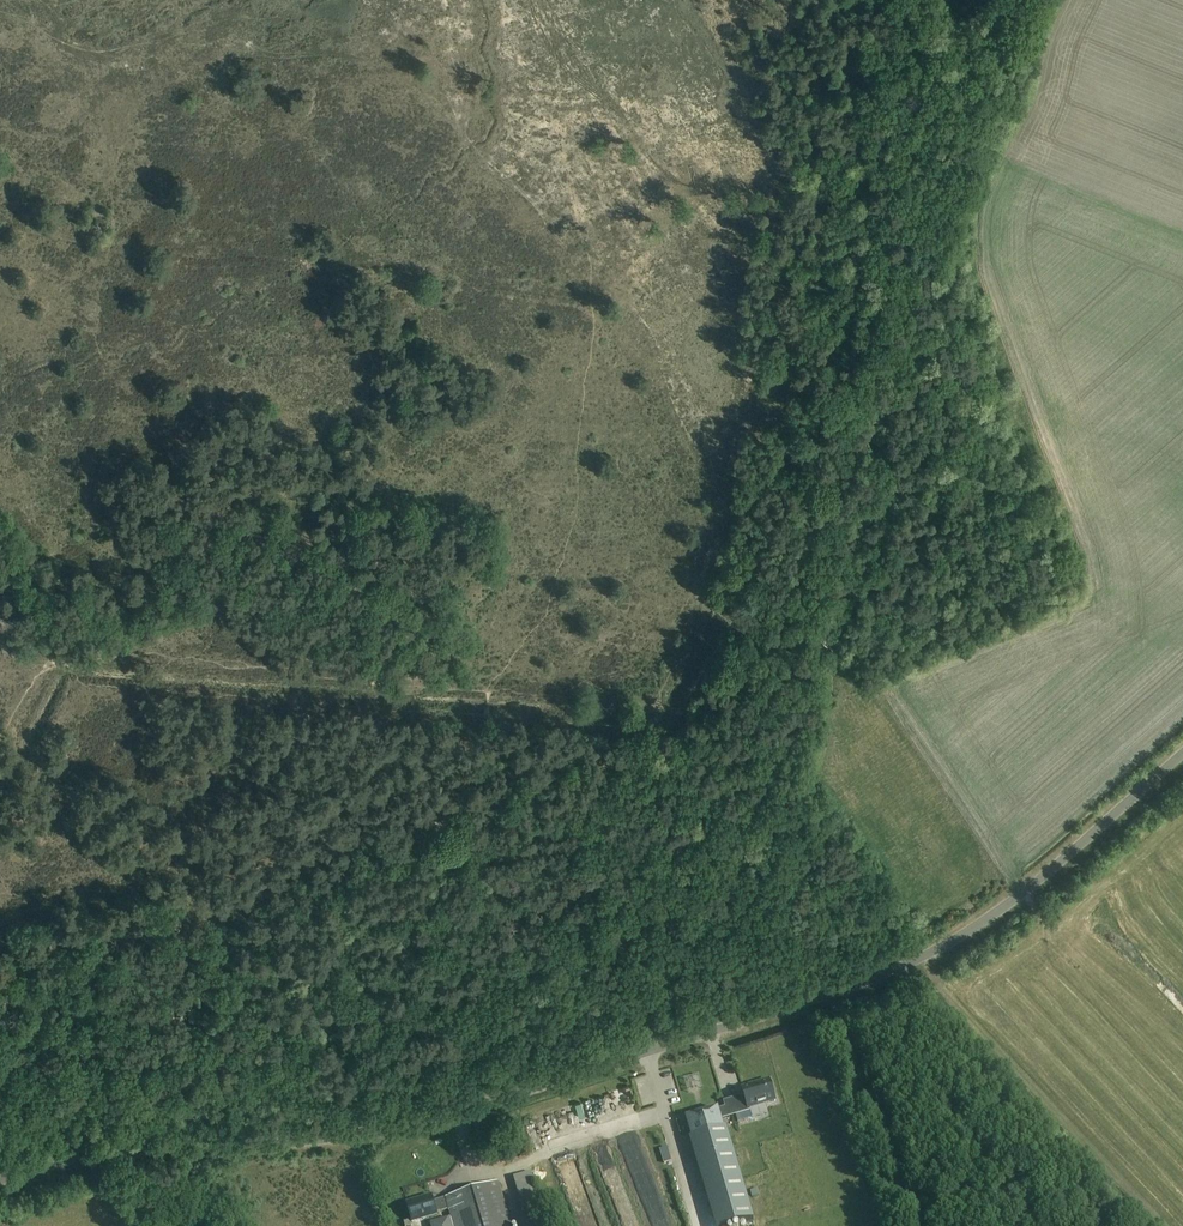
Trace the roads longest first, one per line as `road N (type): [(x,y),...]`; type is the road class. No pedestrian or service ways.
road 1 (unclassified): [(0,1179),(88,1156),(327,1140),(410,1123),(837,991),(981,922),(1182,753)]
road 2 (track): [(1014,0),(959,70),(873,235),(871,264),(883,295),(904,311),(906,349),(828,662)]
road 3 (track): [(828,662),(777,934),(754,977),(748,1019)]
road 4 (track): [(837,991),(925,1225)]
road 5 (track): [(835,614),(924,563),(936,581)]

